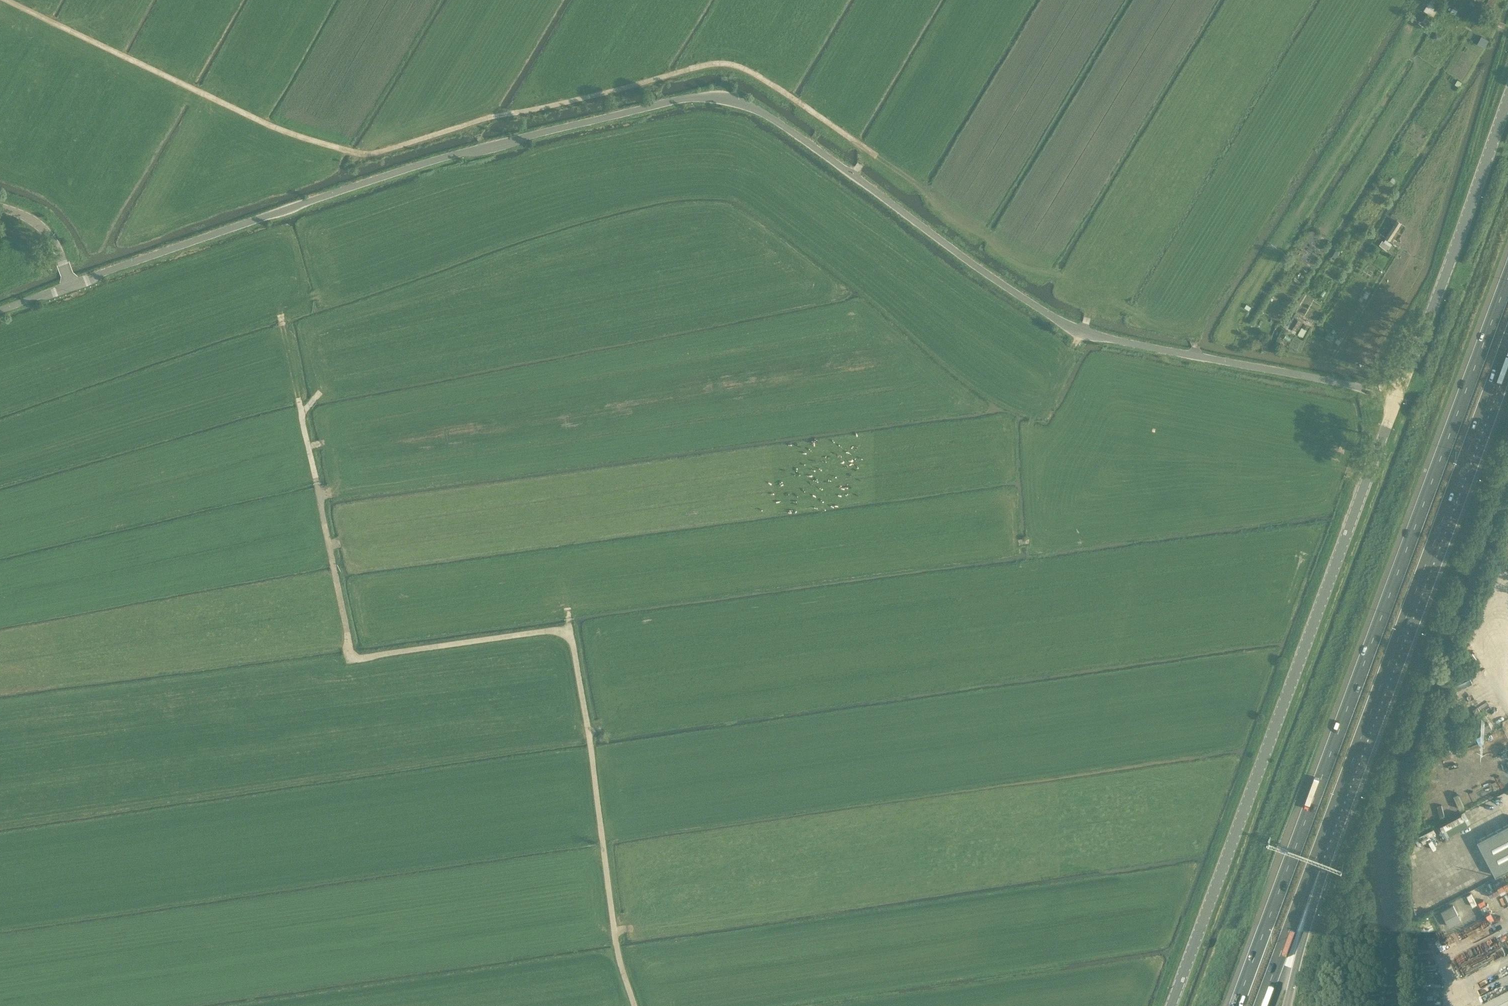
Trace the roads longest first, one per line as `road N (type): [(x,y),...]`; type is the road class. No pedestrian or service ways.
road 1 (unclassified): [(71,286),(401,170),(721,97),(750,102),(1059,320),(1109,338),(1397,396)]
road 2 (track): [(635,1005),(616,936),(573,633),(354,659),(303,408)]
road 3 (motorway): [(1507,276),(1236,1005)]
road 4 (track): [(9,0),(263,124),(354,153),(386,153),(662,81)]
road 5 (tertiary): [(1397,396),(1170,1005)]
road 6 (motorway): [(1312,869),(1507,344)]
road 7 (tertiary): [(1397,396),(1507,98)]
road 8 (motorway): [(1263,1005),(1312,869)]
road 9 (motorway): [(1285,1005),(1312,869)]

